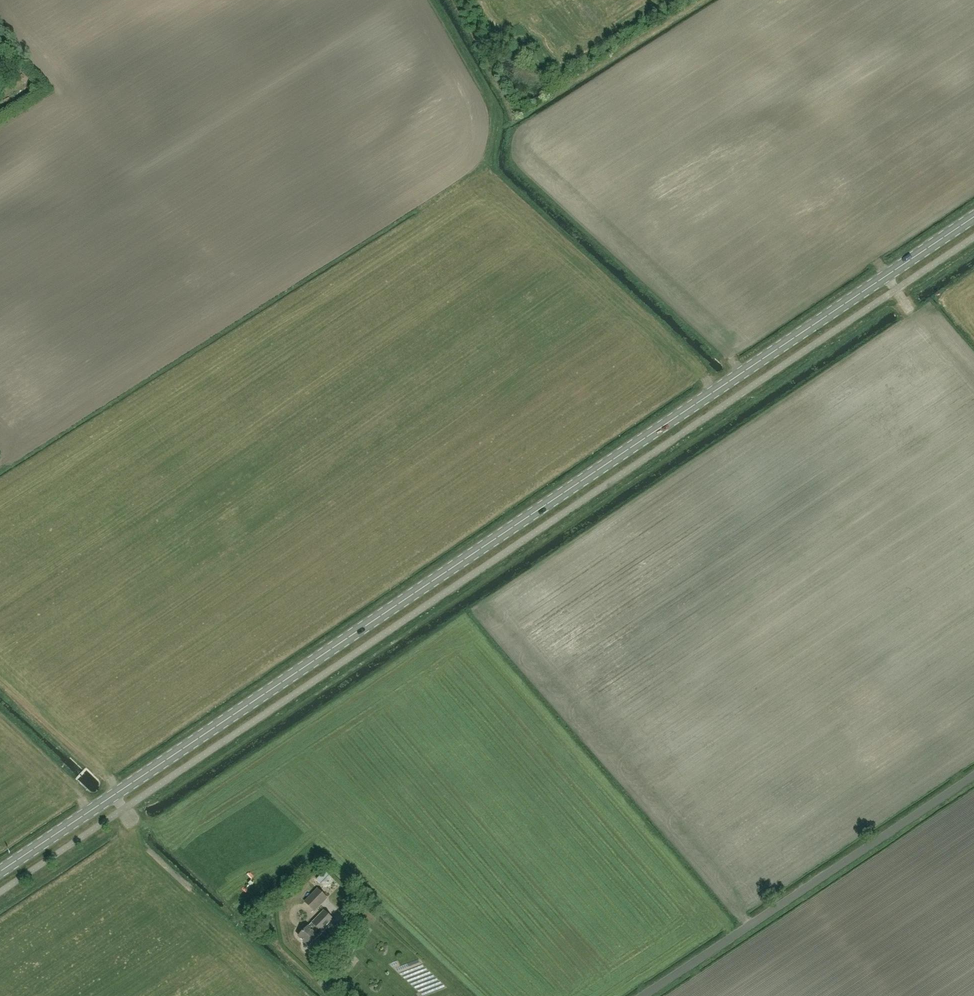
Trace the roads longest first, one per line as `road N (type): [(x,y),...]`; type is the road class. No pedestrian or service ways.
road 1 (secondary): [(973,215),(0,869)]
road 2 (unclassified): [(644,995),(973,776)]

